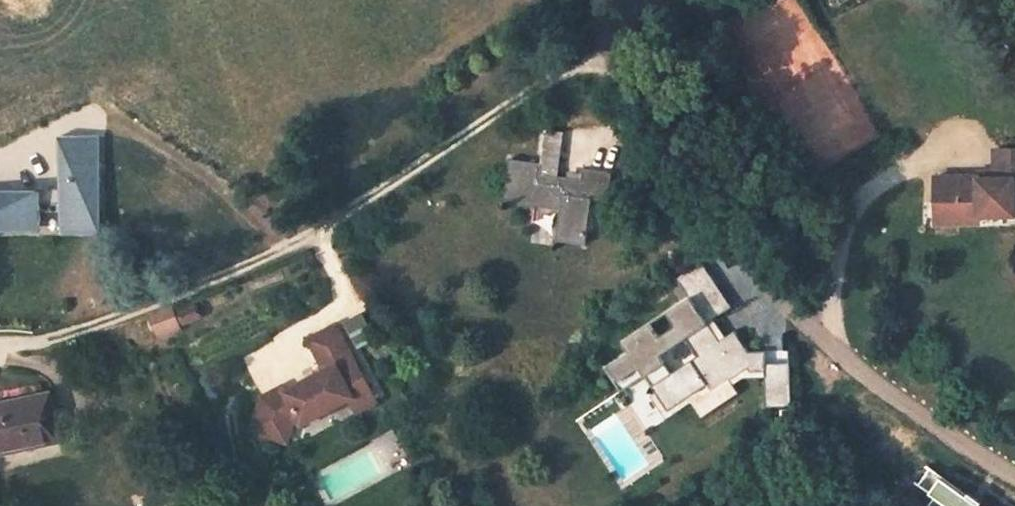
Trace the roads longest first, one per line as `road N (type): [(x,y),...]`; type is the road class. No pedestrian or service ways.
road 1 (track): [(0,347),(51,340),(176,295),(322,231),(610,45)]

